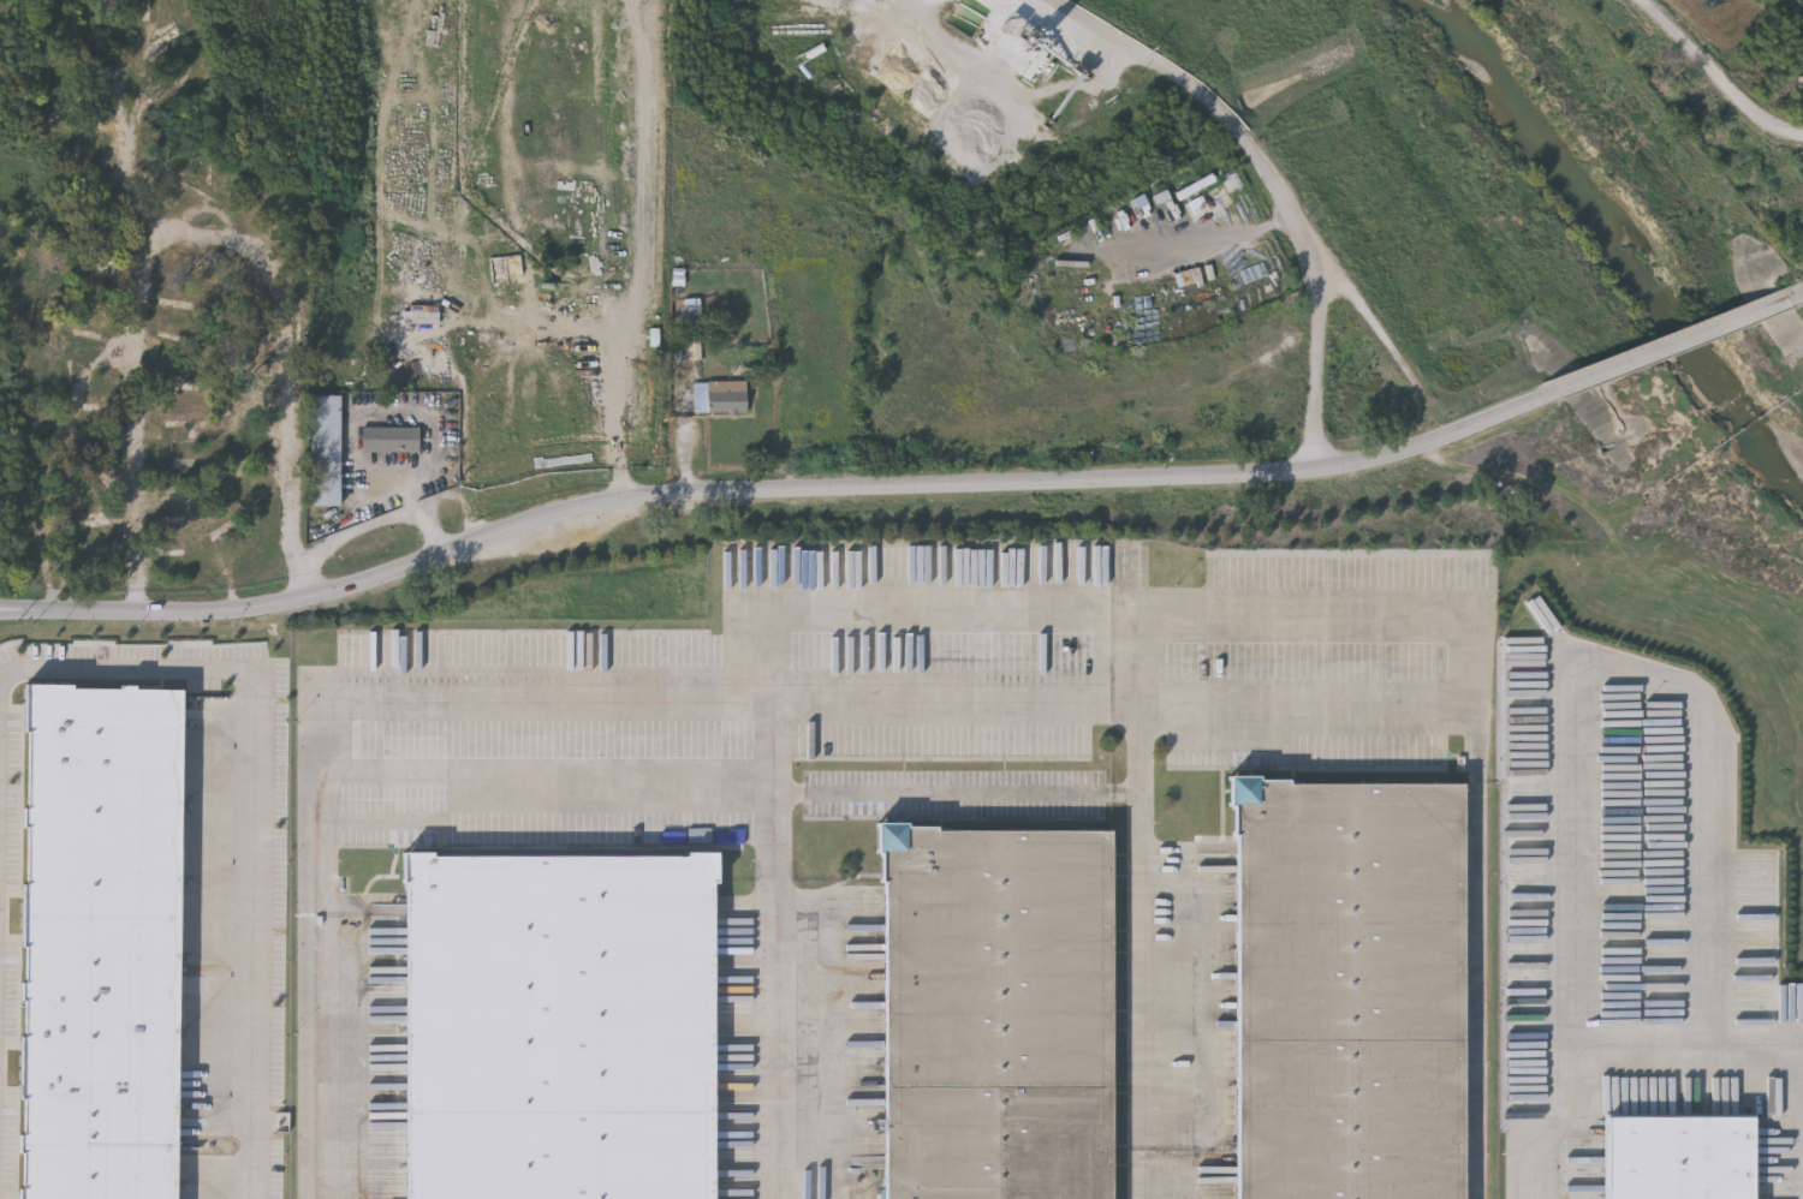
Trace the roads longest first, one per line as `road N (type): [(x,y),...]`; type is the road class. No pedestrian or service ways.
road 1 (secondary): [(1549,395),(1410,453),(1291,477),(626,505),(522,527),(363,587),(255,613),(0,614)]
road 2 (residential): [(138,618),(133,322),(163,231),(186,217),(221,221),(272,272),(290,305),(296,603)]
road 3 (secondary): [(1802,292),(1549,395)]

